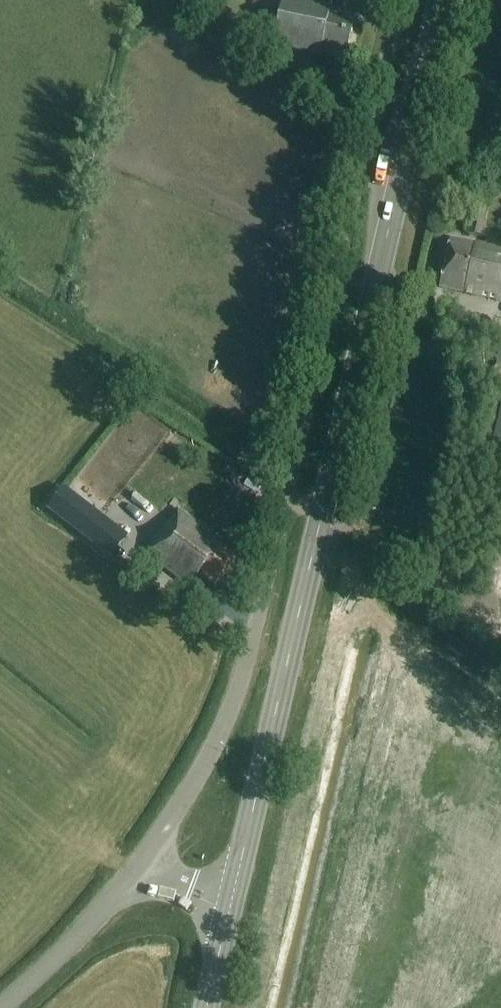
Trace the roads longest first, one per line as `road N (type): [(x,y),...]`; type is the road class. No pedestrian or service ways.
road 1 (secondary): [(230,910),(442,0)]
road 2 (unclassified): [(398,0),(241,686),(210,758),(137,866)]
road 3 (track): [(500,642),(287,490)]
road 4 (unclassified): [(0,1005),(64,951),(137,866)]

